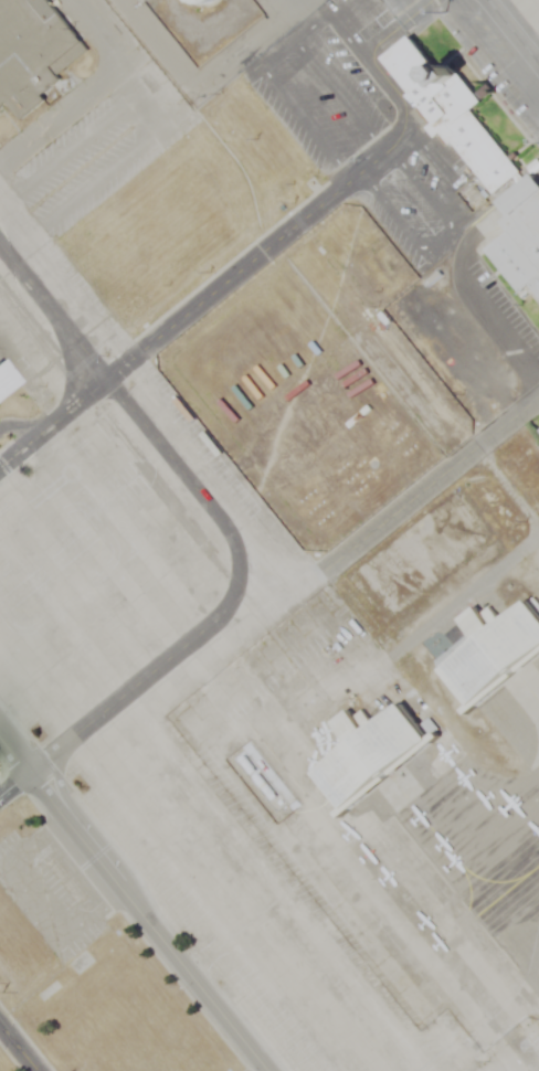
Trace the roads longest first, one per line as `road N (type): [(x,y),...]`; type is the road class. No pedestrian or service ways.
road 1 (residential): [(0,249),(212,510),(235,560),(231,592),(213,621),(25,774)]
road 2 (residential): [(0,465),(382,153)]
road 3 (residential): [(266,1070),(0,743)]

